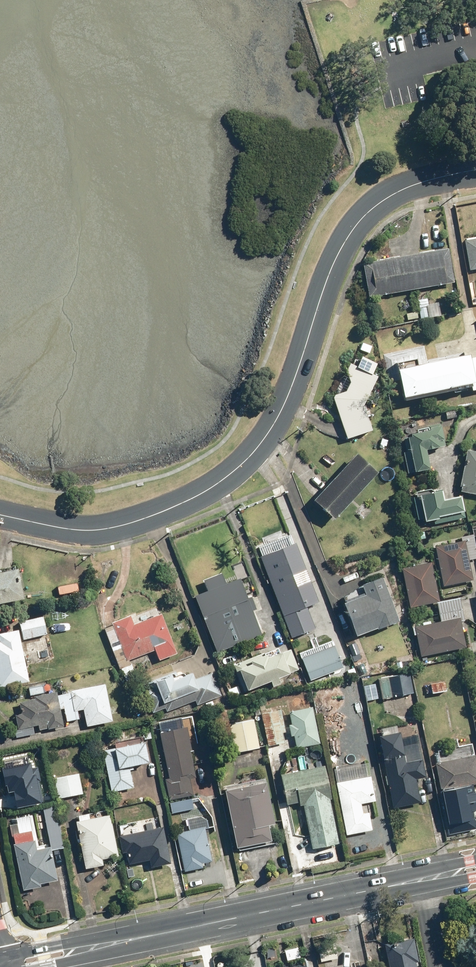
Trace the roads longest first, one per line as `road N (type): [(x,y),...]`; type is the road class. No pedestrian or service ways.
road 1 (residential): [(475,169),(409,184),(350,230),(275,413),(257,444),(209,488),(109,528),(0,514)]
road 2 (tertiary): [(475,868),(77,951)]

